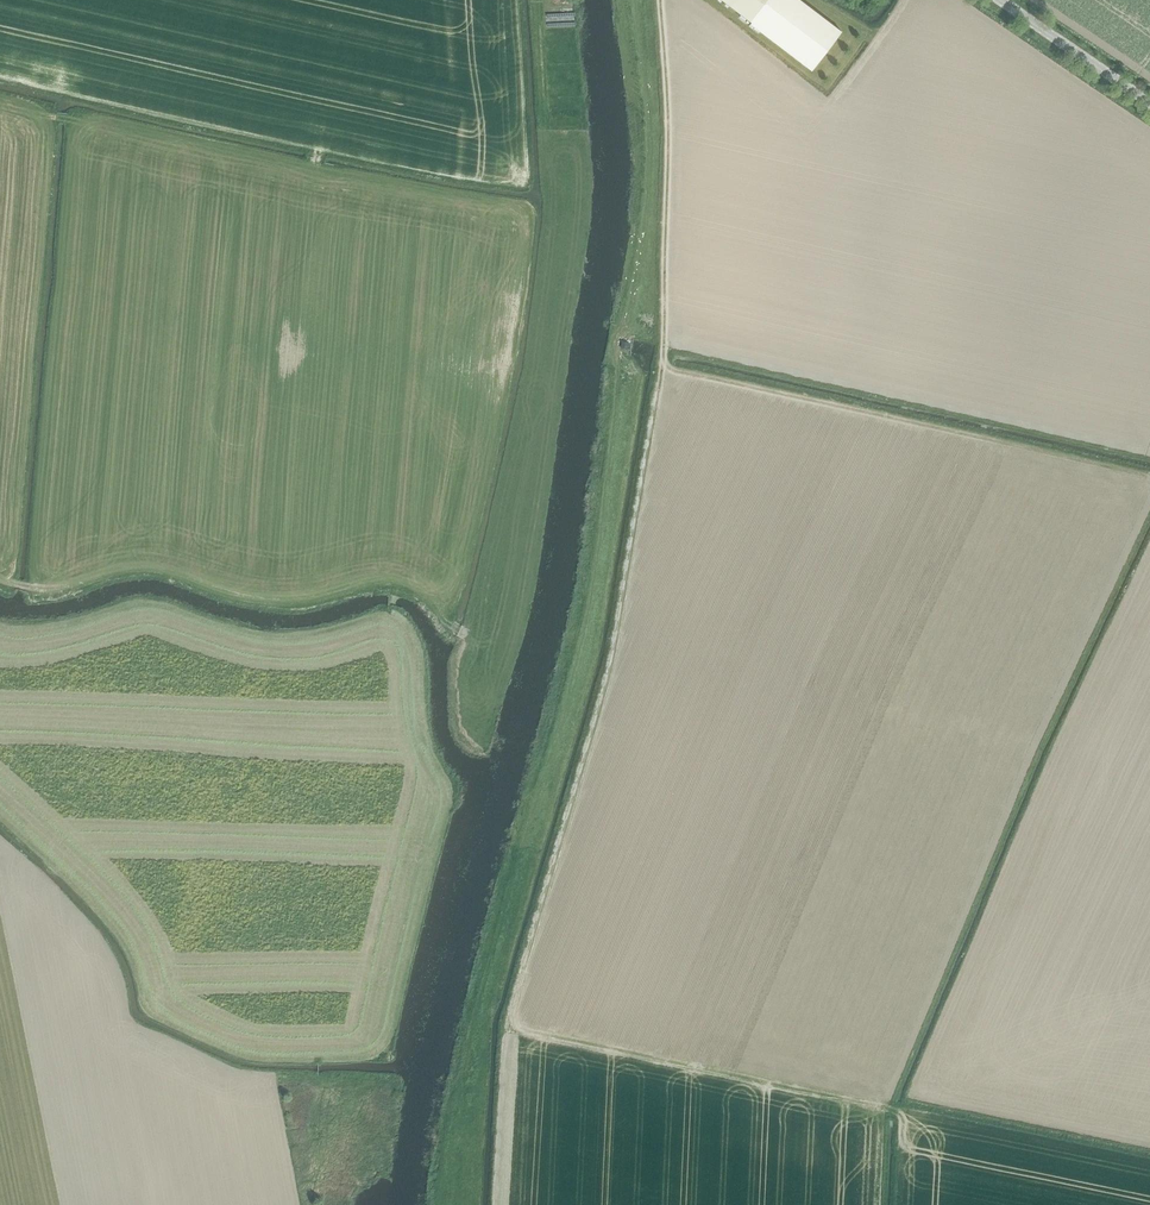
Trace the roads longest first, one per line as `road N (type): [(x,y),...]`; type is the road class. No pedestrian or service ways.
road 1 (tertiary): [(1149,105),(1000,0)]

